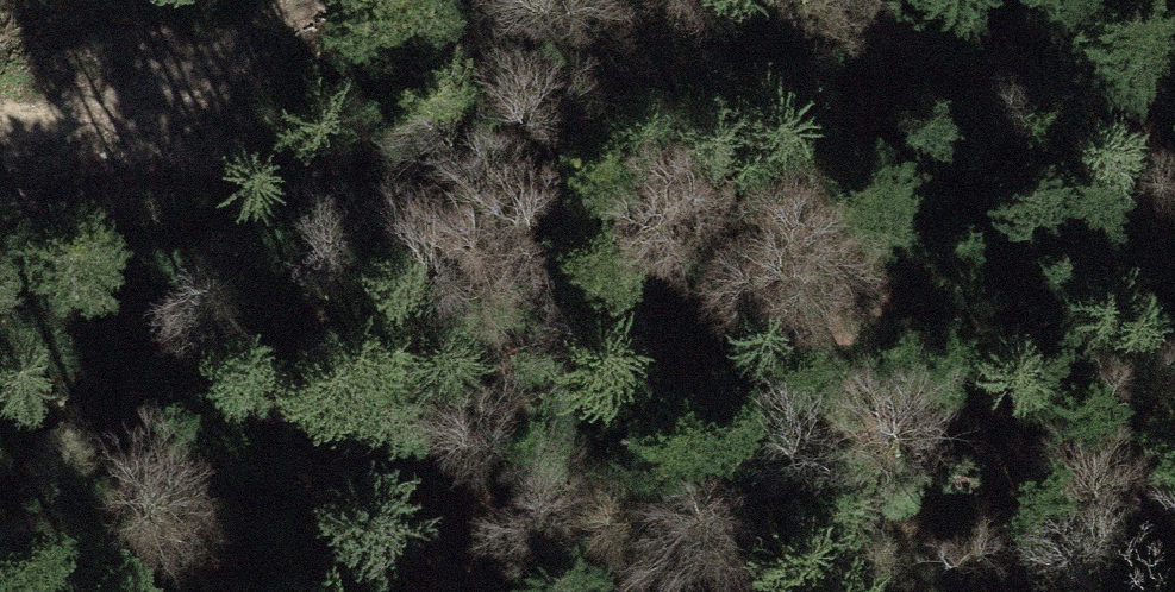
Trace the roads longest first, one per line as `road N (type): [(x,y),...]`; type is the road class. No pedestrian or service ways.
road 1 (track): [(283,591),(369,559),(743,343),(1141,97)]
road 2 (track): [(0,130),(111,137),(205,48),(288,0)]
road 3 (track): [(872,0),(1141,97)]

